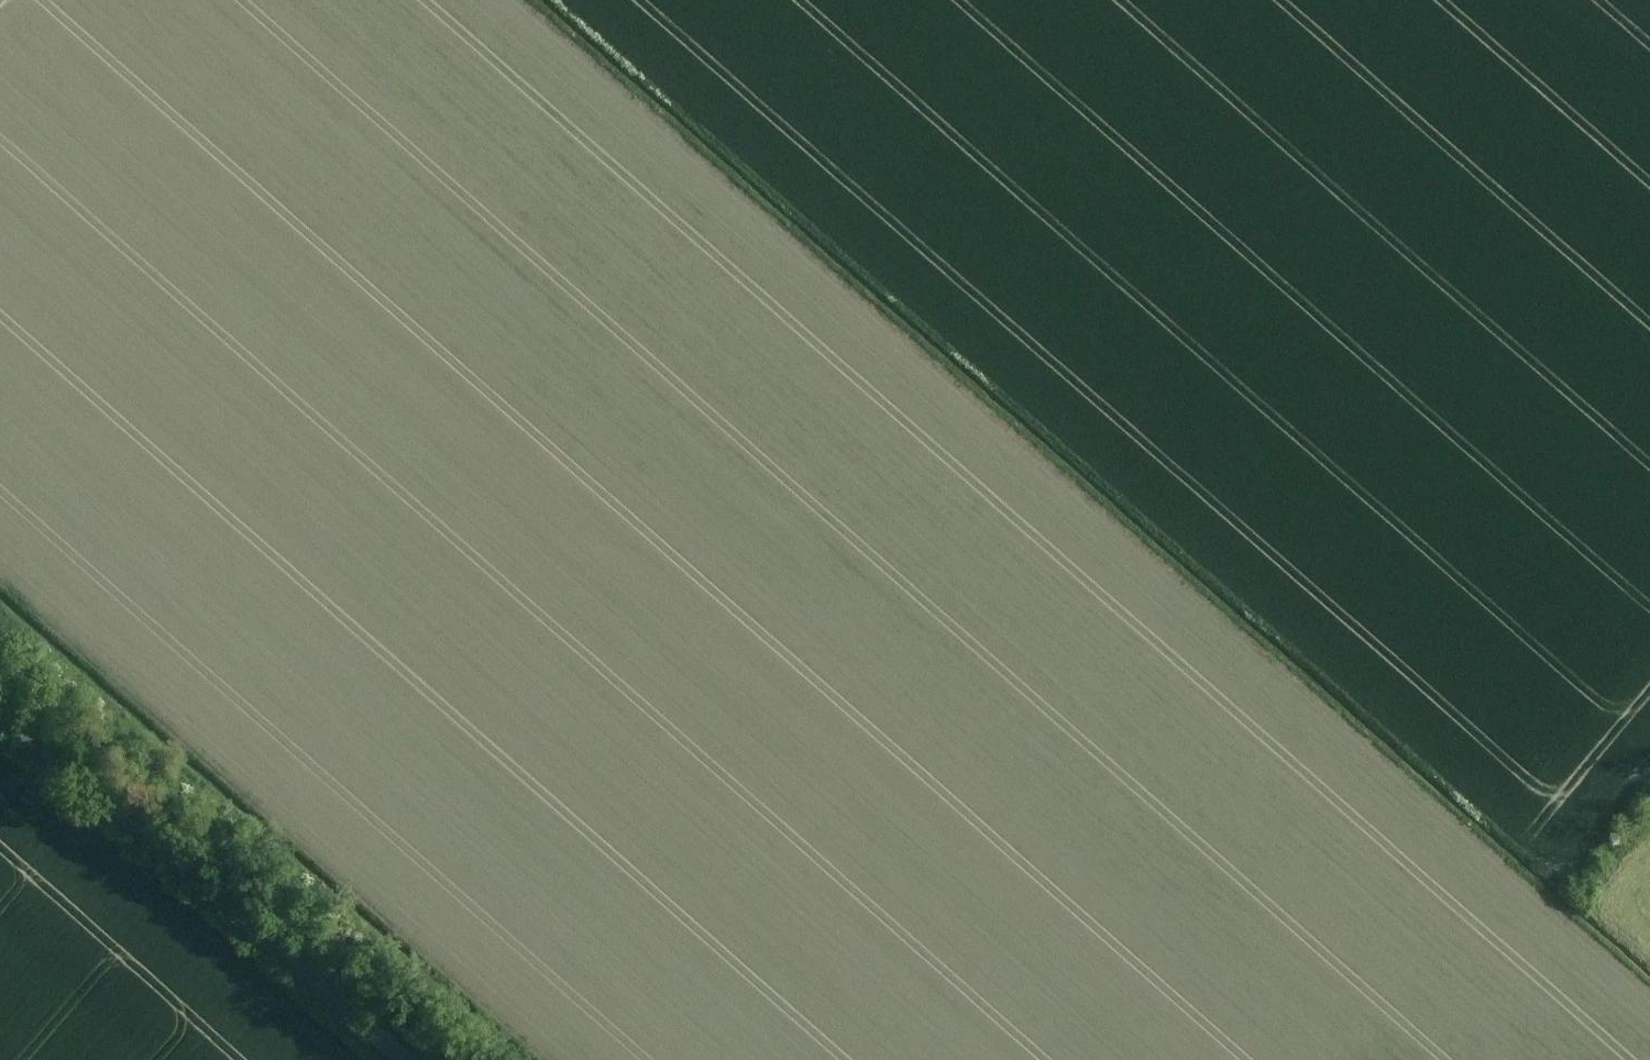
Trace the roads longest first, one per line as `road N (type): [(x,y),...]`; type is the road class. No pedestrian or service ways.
road 1 (residential): [(0,710),(398,1059)]

